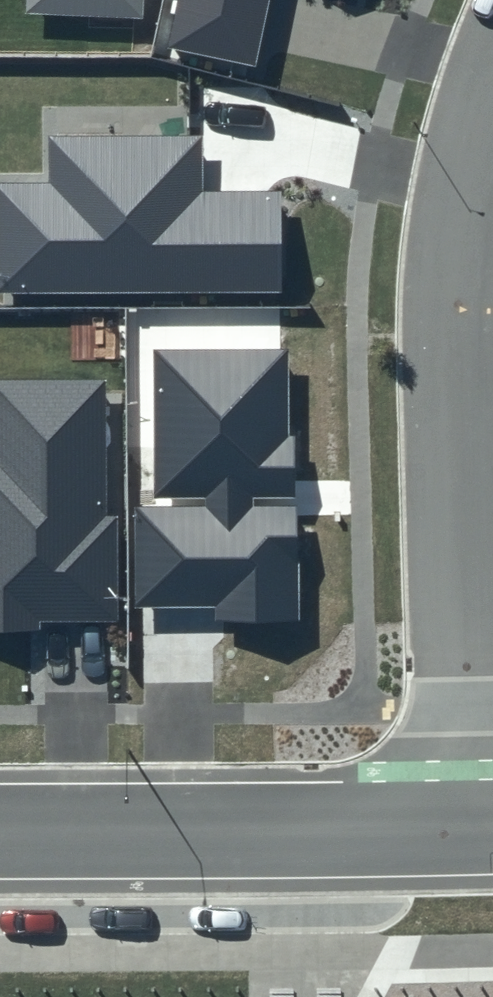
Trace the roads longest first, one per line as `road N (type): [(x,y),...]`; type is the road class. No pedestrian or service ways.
road 1 (residential): [(492,111),(458,309),(470,828)]
road 2 (residential): [(470,828),(0,834)]

